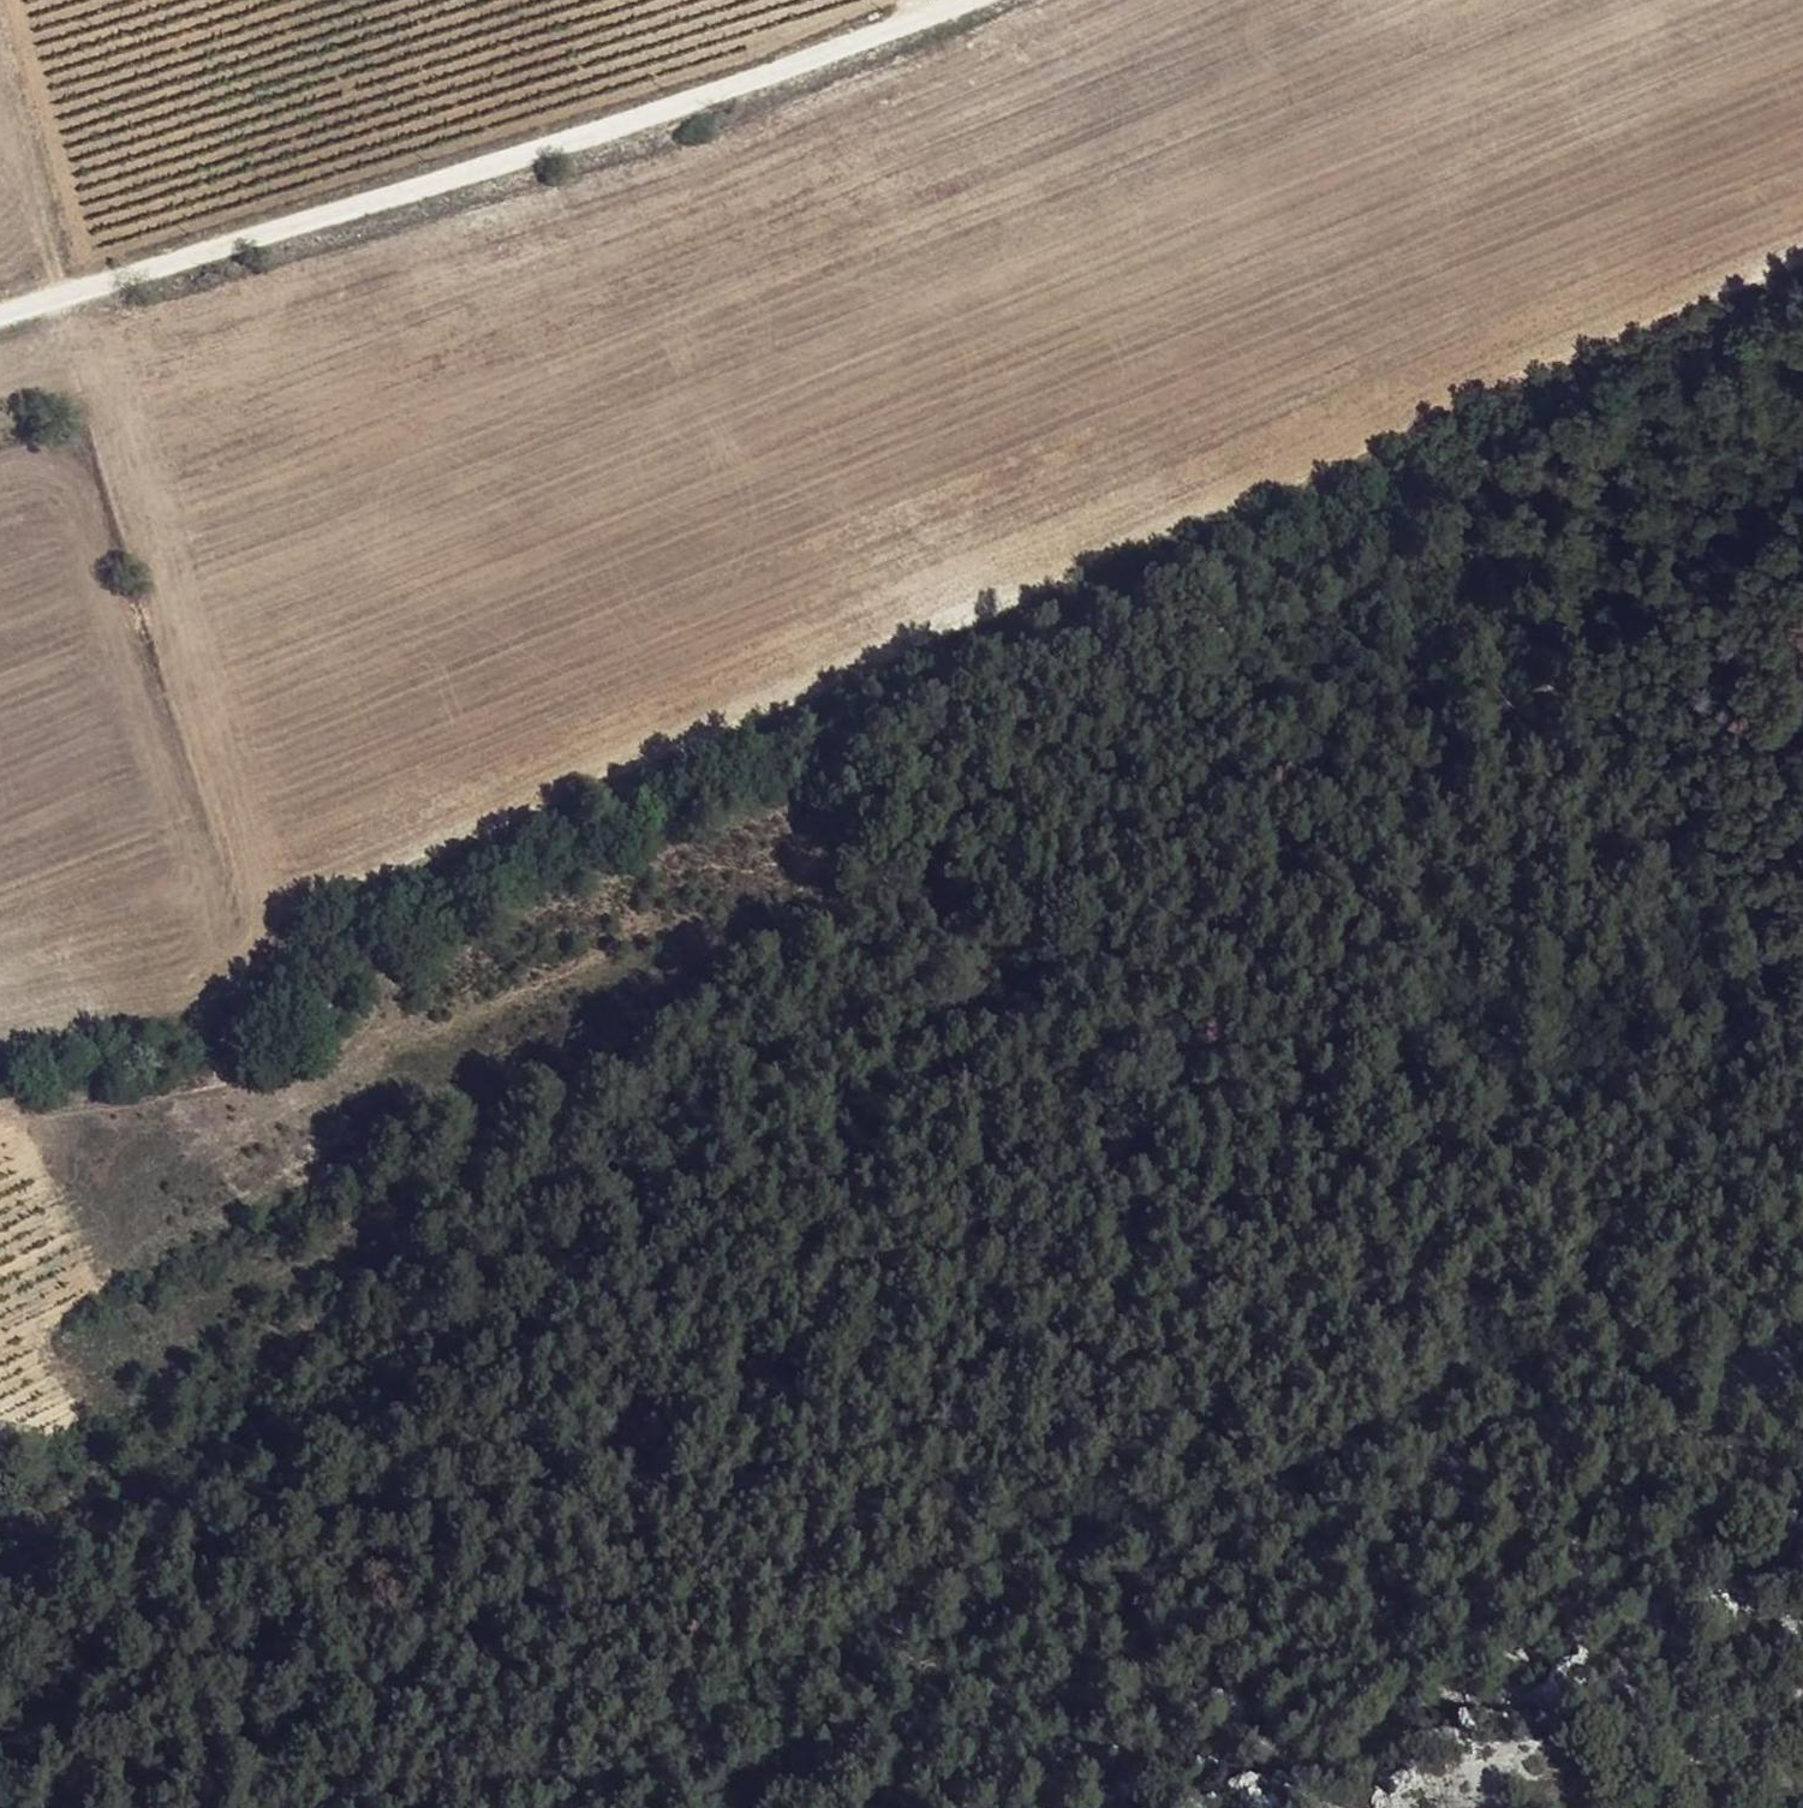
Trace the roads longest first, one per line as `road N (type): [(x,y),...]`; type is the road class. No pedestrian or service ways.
road 1 (track): [(0,323),(501,178),(1003,0)]
road 2 (track): [(1587,1807),(1802,1693)]

